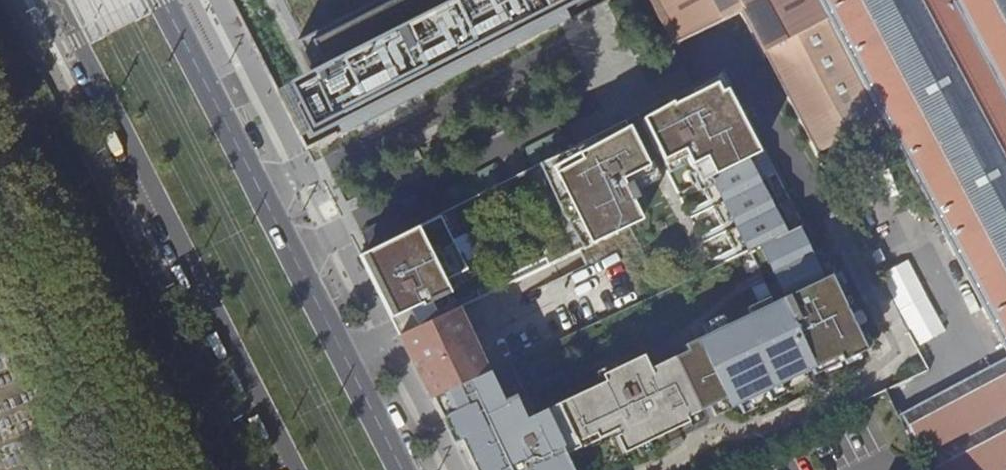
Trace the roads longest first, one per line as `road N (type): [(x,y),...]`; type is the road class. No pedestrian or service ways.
road 1 (residential): [(677,66),(692,78),(750,56),(897,362),(674,469)]
road 2 (primary): [(57,0),(297,469)]
road 3 (residential): [(677,66),(292,250)]
road 4 (primary): [(292,250),(163,0)]
road 5 (primary): [(402,469),(292,250)]

